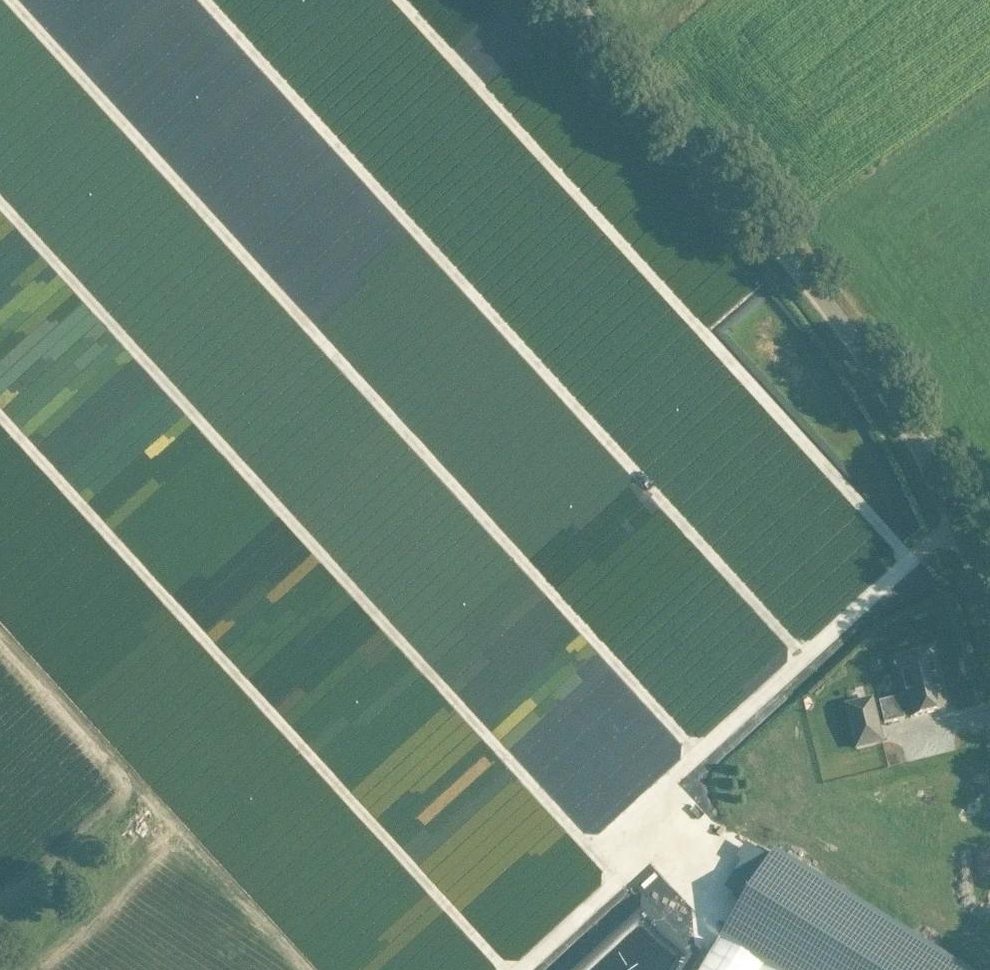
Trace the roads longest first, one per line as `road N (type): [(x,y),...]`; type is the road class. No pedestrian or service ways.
road 1 (unclassified): [(989,572),(935,449),(894,391),(566,0)]

